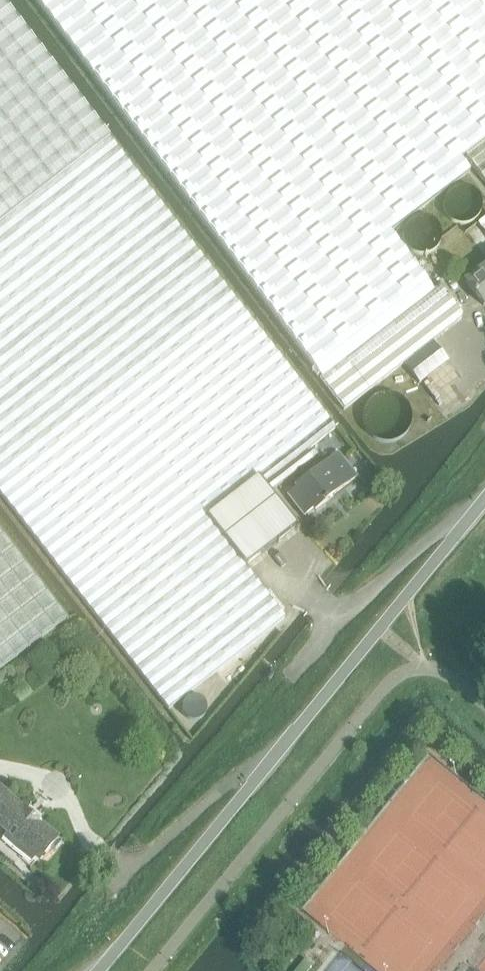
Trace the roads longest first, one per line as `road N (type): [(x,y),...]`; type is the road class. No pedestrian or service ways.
road 1 (unclassified): [(484,502),(101,970)]

